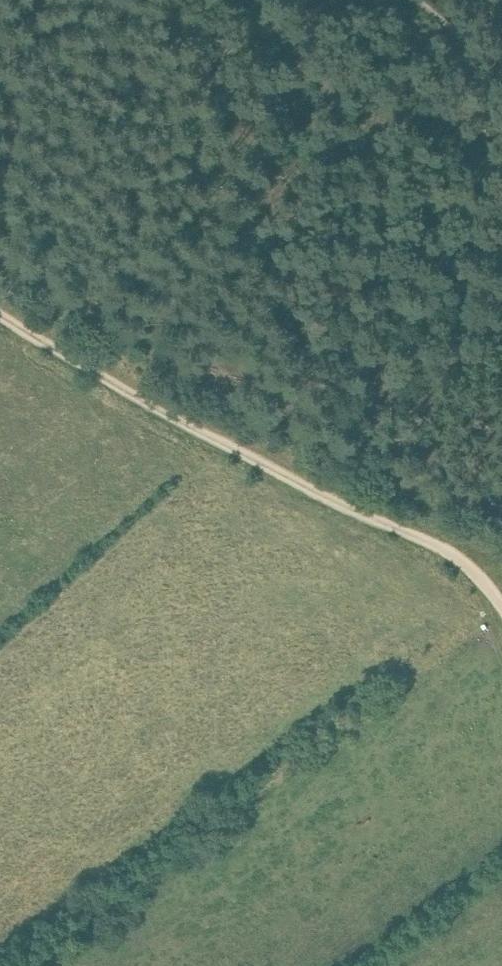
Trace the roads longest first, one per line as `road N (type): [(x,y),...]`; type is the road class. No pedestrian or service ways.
road 1 (track): [(0,308),(203,433),(441,548),(501,606)]

